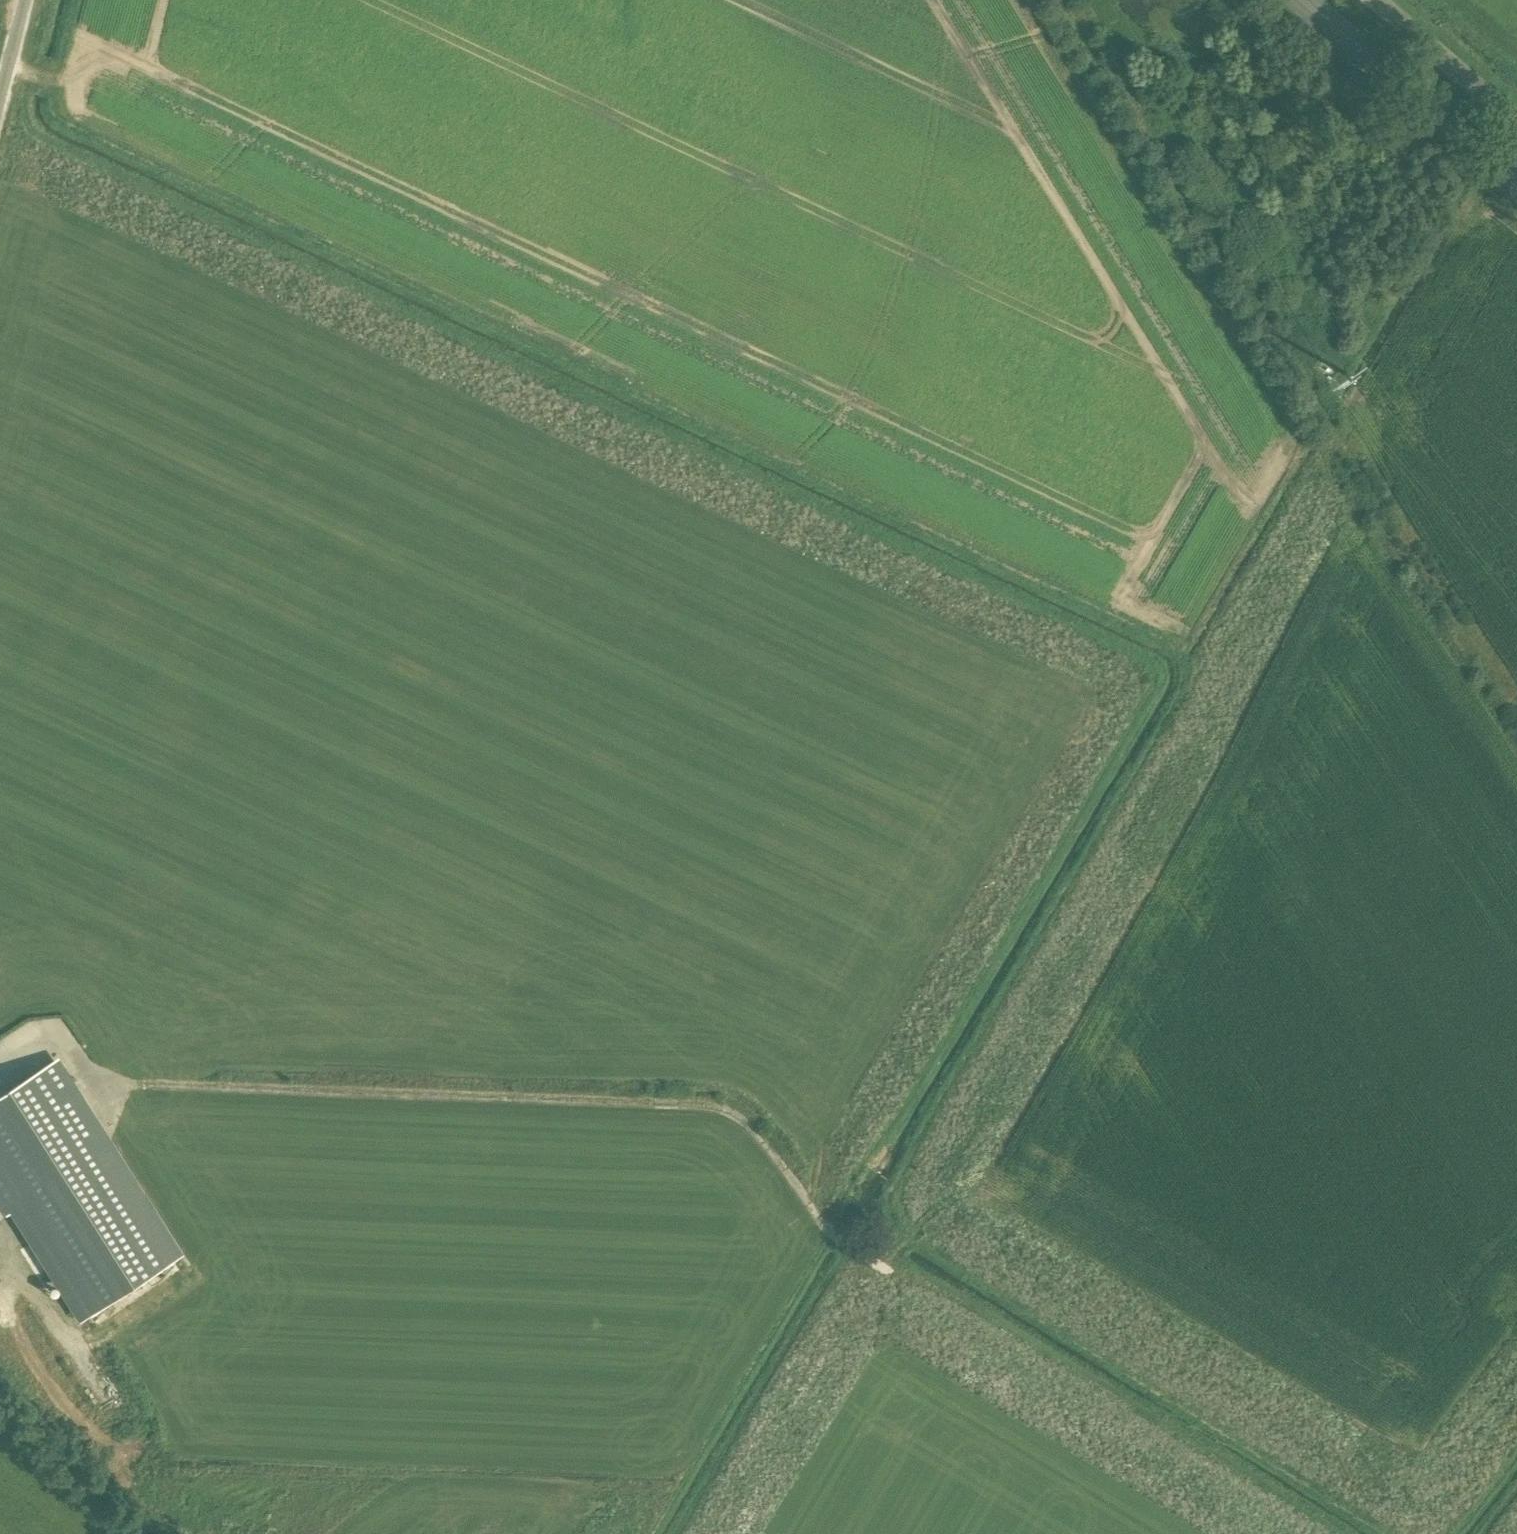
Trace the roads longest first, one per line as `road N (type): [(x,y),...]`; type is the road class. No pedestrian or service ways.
road 1 (primary): [(1516,193),(1295,0)]
road 2 (unclassified): [(1516,128),(1368,0)]

